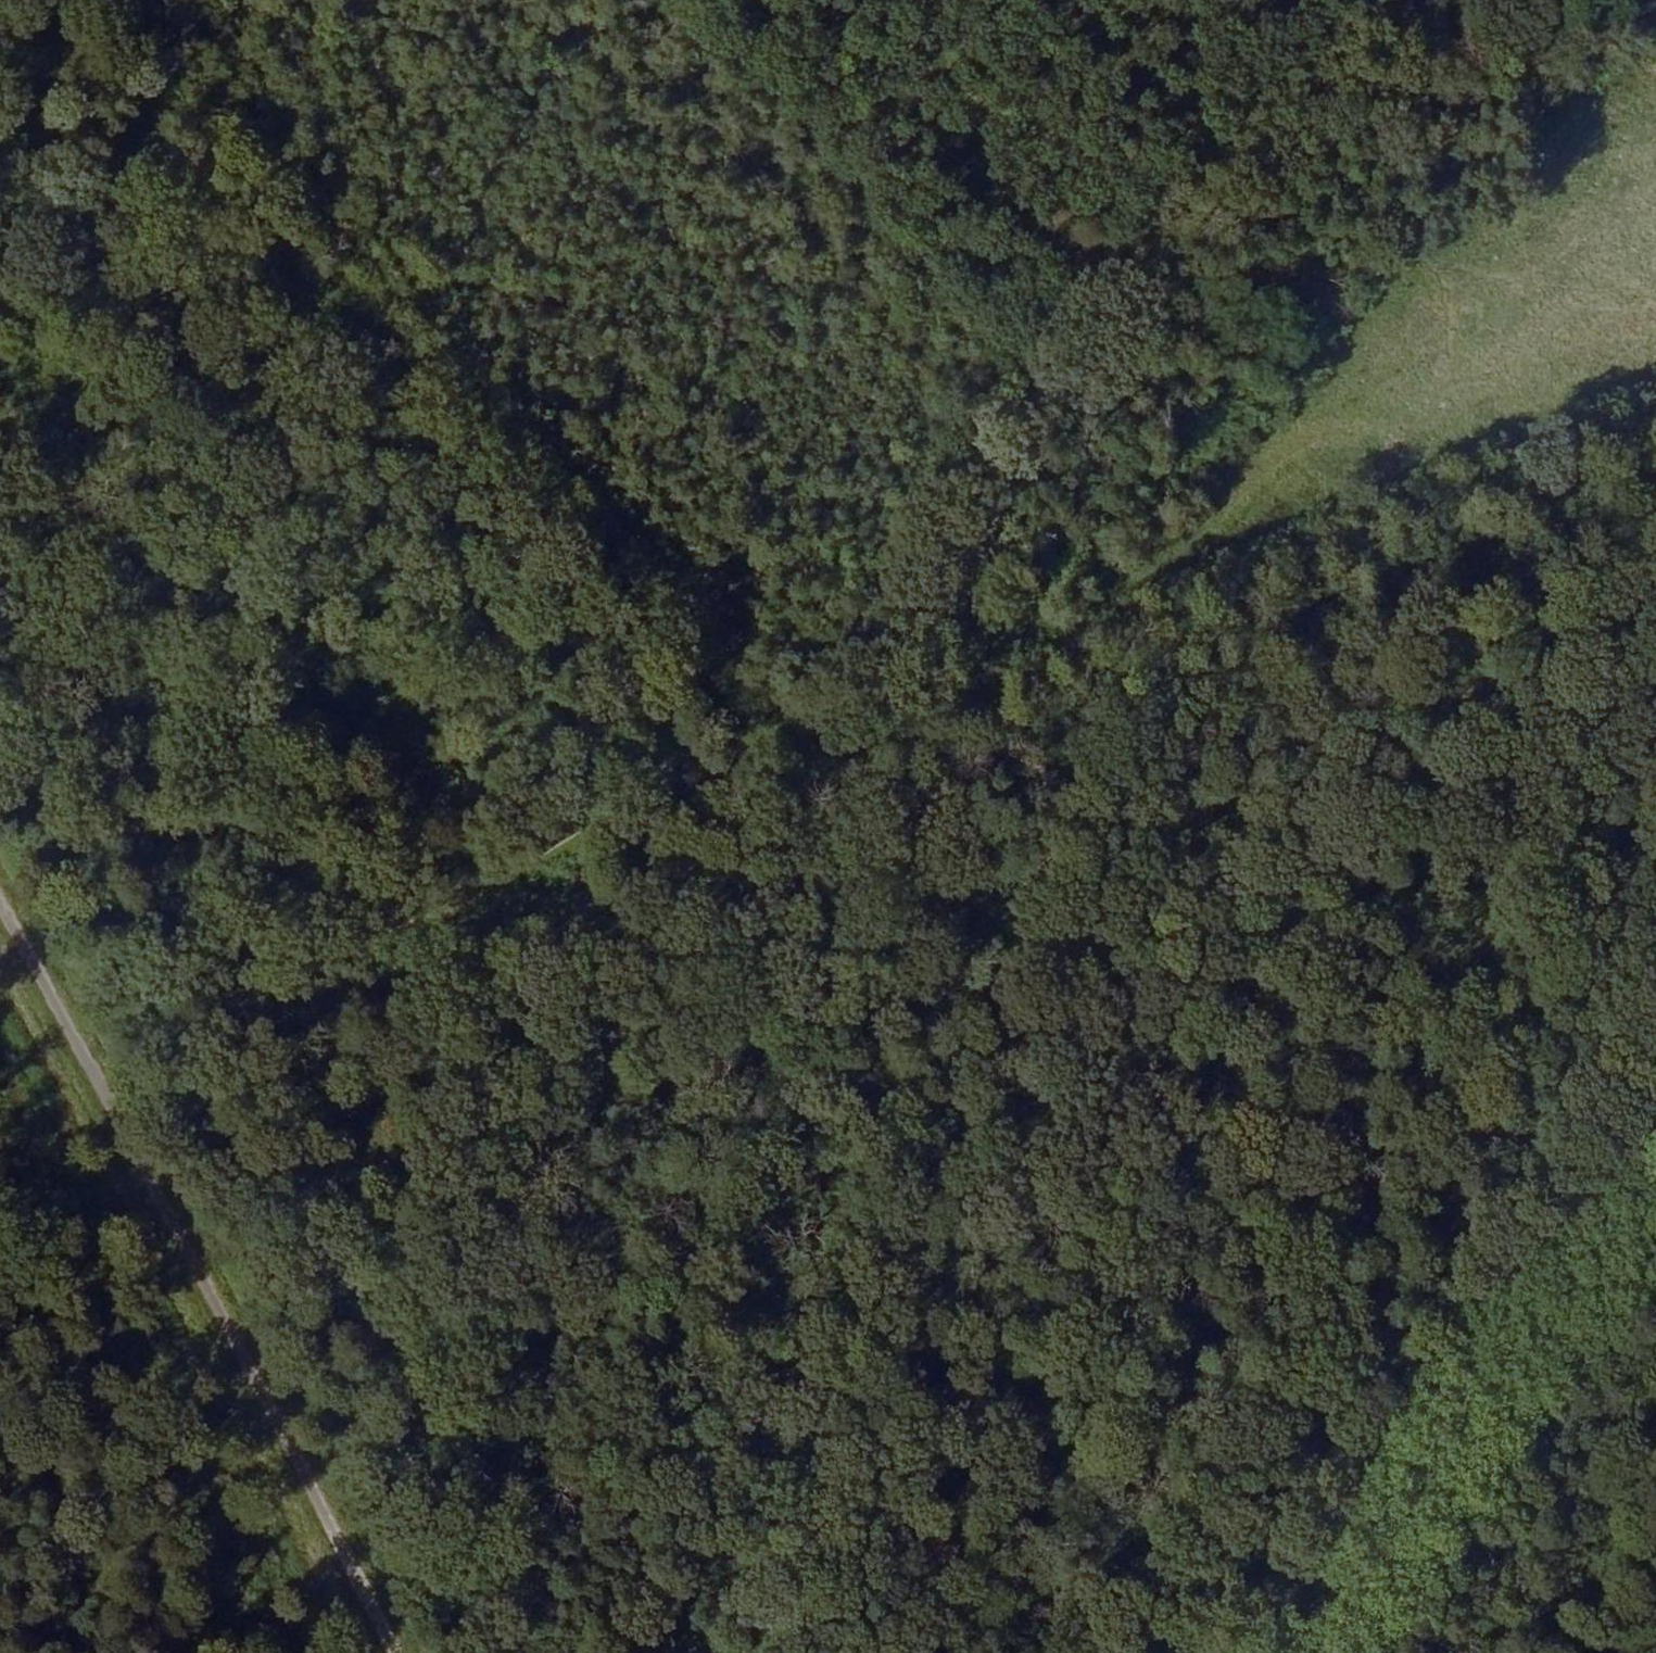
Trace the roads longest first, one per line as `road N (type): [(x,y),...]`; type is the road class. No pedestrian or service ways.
road 1 (track): [(0,904),(82,1029),(426,1652)]
road 2 (track): [(1305,1652),(1655,1185)]

